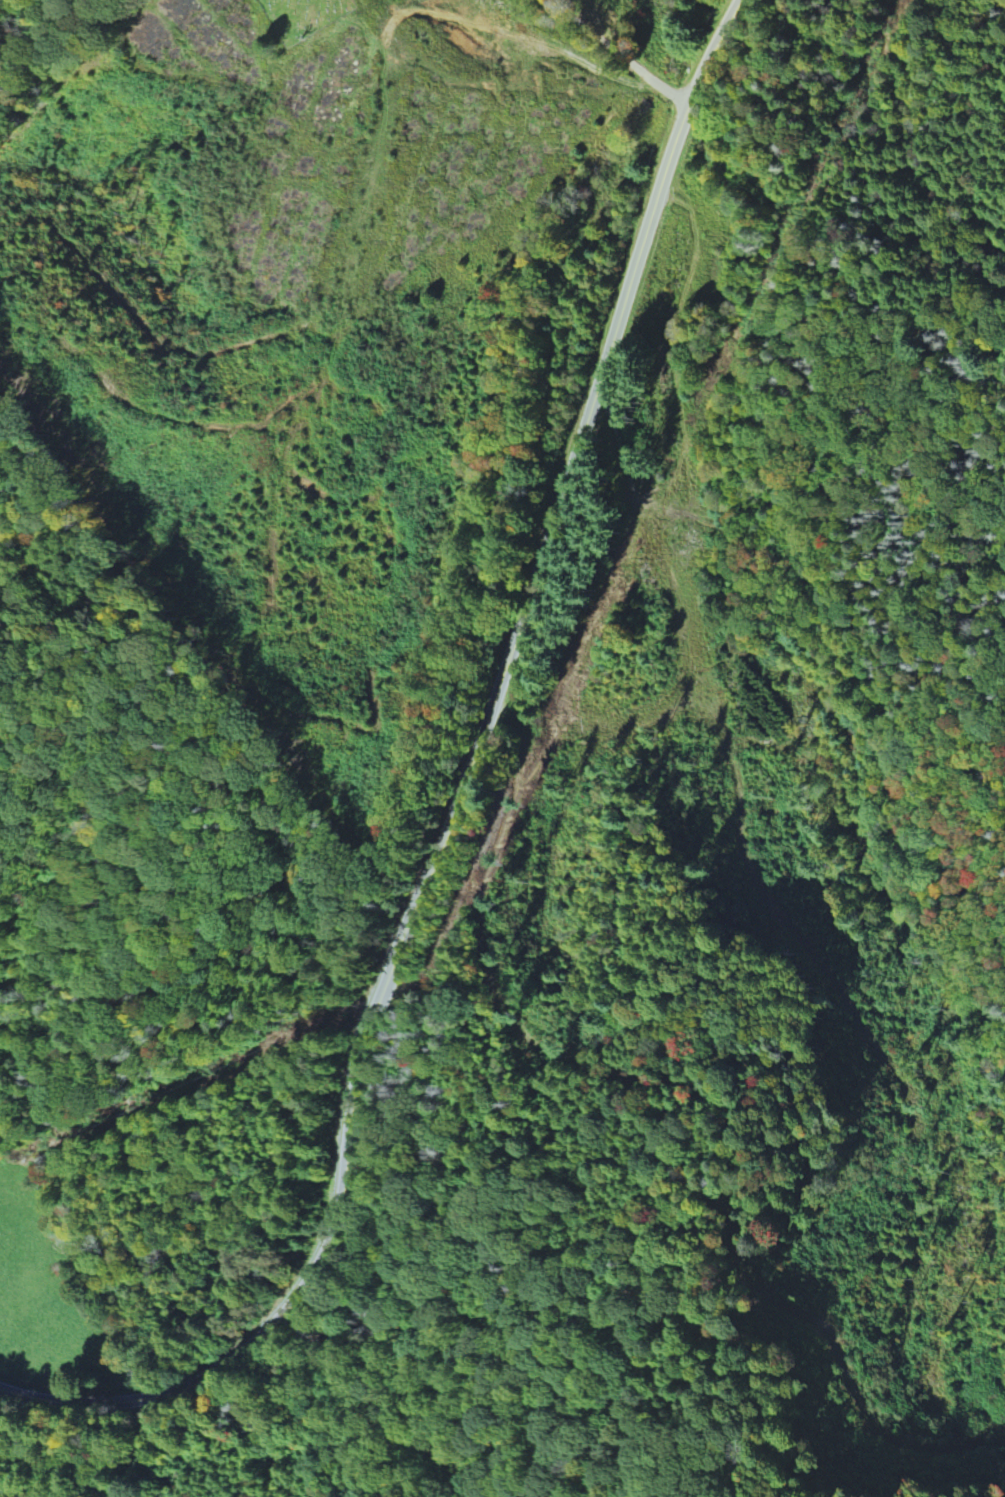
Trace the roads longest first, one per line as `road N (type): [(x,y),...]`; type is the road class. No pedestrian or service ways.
road 1 (residential): [(0,1390),(121,1405),(191,1383),(282,1307),(338,1213),(351,1075),(515,629),(686,105),(738,0)]
road 2 (residential): [(686,105),(547,0)]

